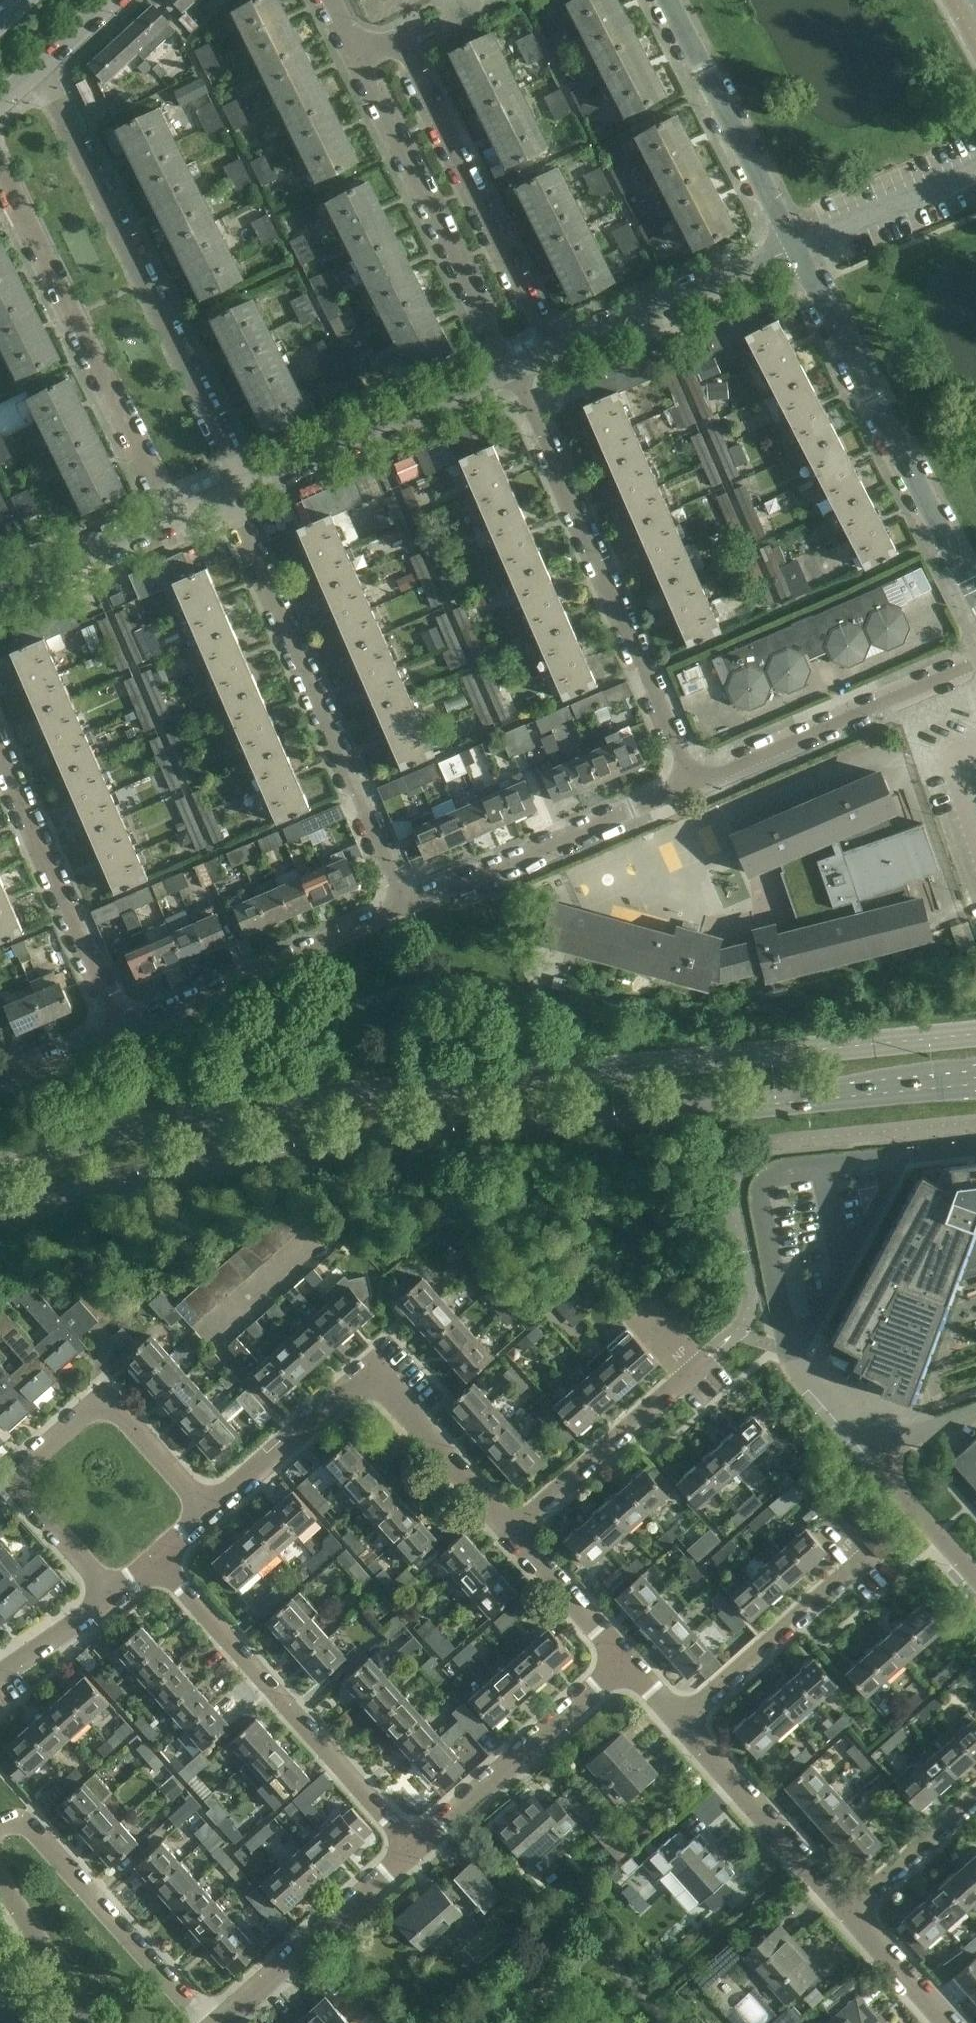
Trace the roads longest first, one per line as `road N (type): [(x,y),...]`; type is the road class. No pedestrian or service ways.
road 1 (secondary): [(0,1220),(78,1190),(171,1168),(975,1083)]
road 2 (secondary): [(975,1035),(248,1107),(0,1167)]
road 3 (residential): [(252,480),(40,67)]
road 4 (residential): [(405,906),(232,488)]
road 5 (residential): [(508,373),(694,784)]
road 6 (residential): [(559,352),(409,40),(355,62)]
road 7 (tertiary): [(796,247),(975,602)]
road 8 (residential): [(414,1849),(159,1559)]
road 9 (residential): [(160,518),(0,180)]
road 10 (residential): [(508,373),(355,62)]
road 11 (residential): [(901,1155),(780,1173),(758,1188),(794,1359)]
road 12 (residential): [(405,906),(694,784)]
road 13 (residential): [(121,1031),(405,906)]
road 14 (residential): [(694,784),(975,663)]
road 15 (residential): [(680,1721),(860,1560),(826,1520)]
road 16 (residential): [(202,2022),(23,1821),(0,1830)]
road 17 (residential): [(0,764),(121,1031)]
road 18 (residential): [(414,1849),(623,1659)]
road 19 (residential): [(794,1359),(975,1574)]
road 20 (residential): [(210,1511),(104,1396),(15,1480)]
road 21 (tertiary): [(669,0),(796,247)]
road 22 (residential): [(252,480),(508,373)]
road 23 (residential): [(219,2022),(414,1849)]
road 24 (residential): [(559,352),(796,247)]
road 25 (residential): [(849,1912),(680,1721)]
road 26 (residential): [(513,1531),(690,1375)]
road 27 (residential): [(794,1359),(901,1155)]
road 28 (residential): [(513,1531),(369,1372)]
road 29 (residential): [(210,1511),(369,1372)]
road 30 (residential): [(0,588),(160,518)]
road 31 (residential): [(849,1912),(975,1793)]
road 32 (residential): [(92,2022),(0,1877)]
road 33 (residential): [(623,1659),(513,1531)]
road 34 (residential): [(15,1480),(112,1595)]
road 35 (residential): [(942,2022),(849,1912)]
road 36 (residential): [(0,1674),(112,1595)]
road 37 (residential): [(0,1082),(121,1031)]

